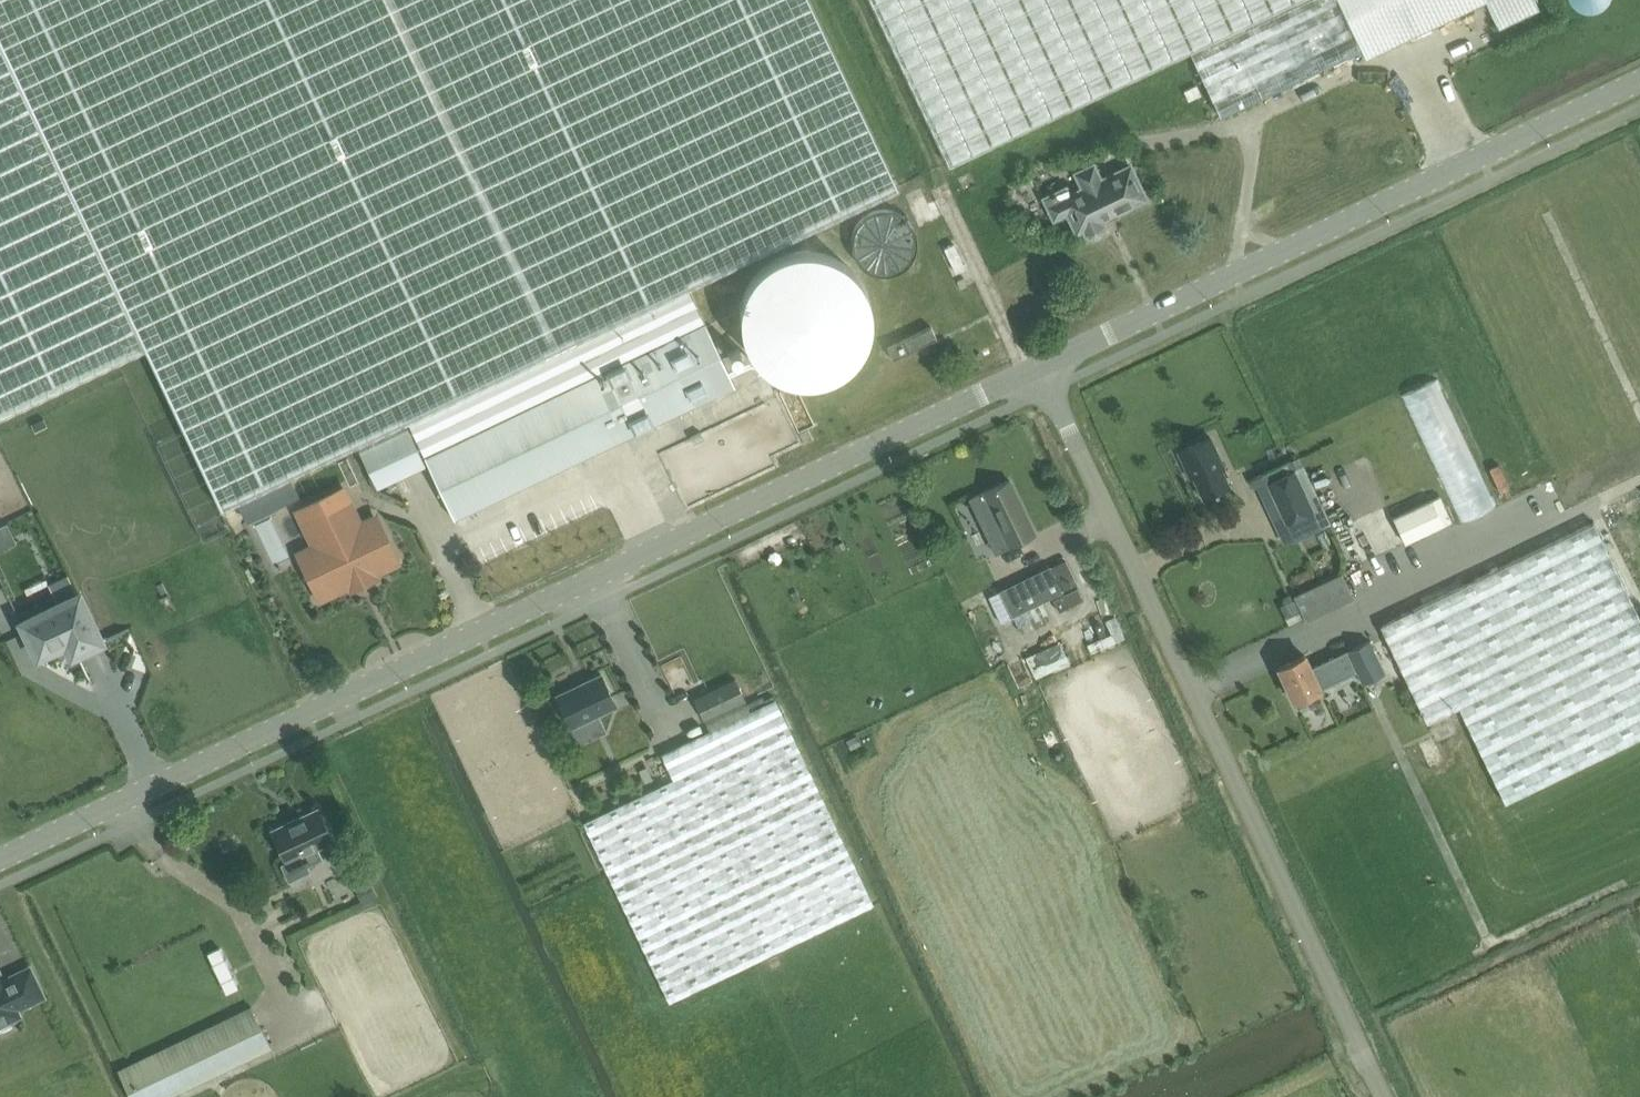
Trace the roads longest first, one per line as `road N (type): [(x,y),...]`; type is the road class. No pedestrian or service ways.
road 1 (tertiary): [(0,861),(1040,366)]
road 2 (residential): [(1385,1096),(1040,366)]
road 3 (tertiary): [(1040,366),(1639,82)]

